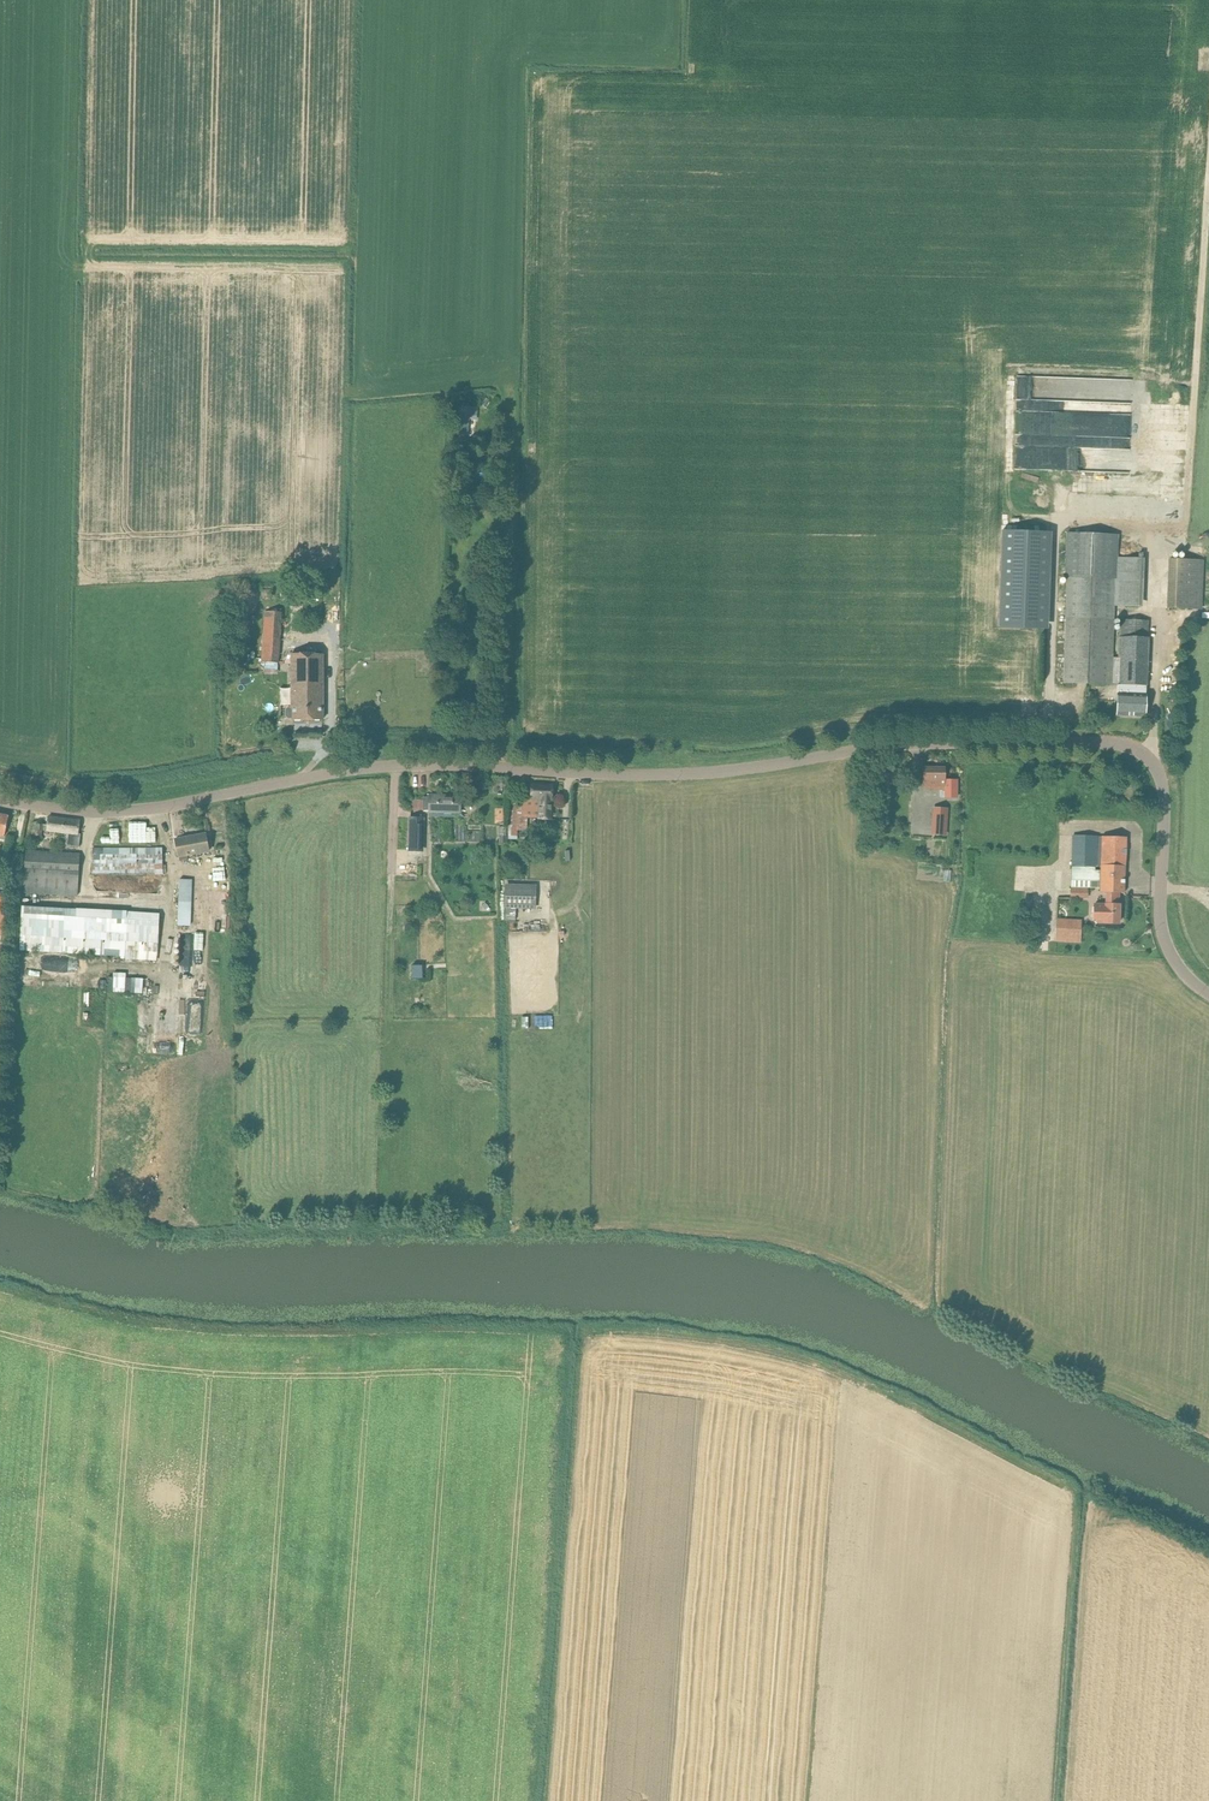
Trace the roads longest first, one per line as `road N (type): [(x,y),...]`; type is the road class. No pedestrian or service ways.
road 1 (unclassified): [(1208,986),(1187,971),(1168,939),(1163,800),(1155,775),(1145,759),(1115,743),(841,750),(722,773),(399,766),(273,779),(157,803),(50,805),(0,796)]

